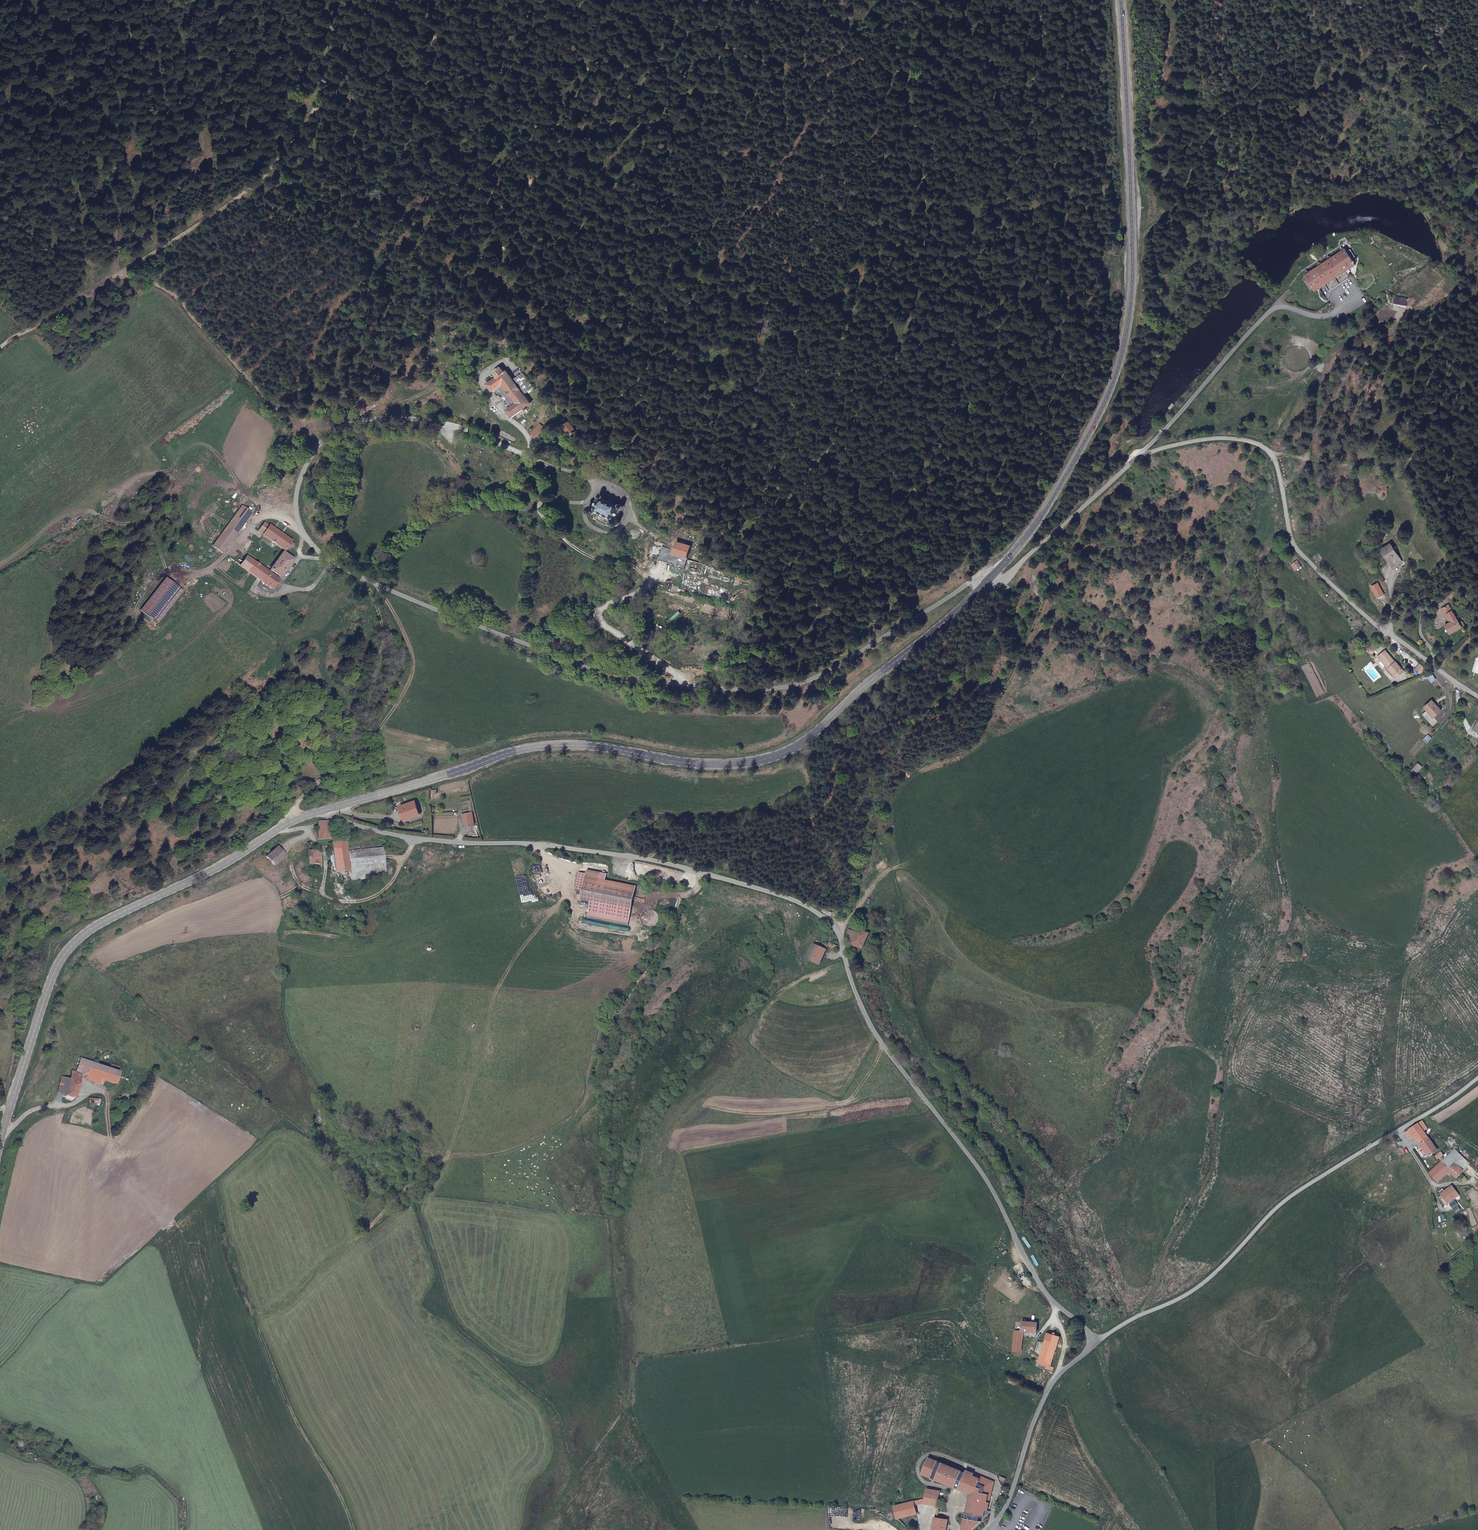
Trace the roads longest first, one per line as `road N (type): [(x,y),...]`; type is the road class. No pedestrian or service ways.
road 1 (residential): [(670,549),(631,520),(618,492),(435,423),(381,420),(338,430),(300,476),(297,506),(320,554),(423,605),(576,663),(677,685),(771,690),(815,679),(975,580),(988,580)]
road 2 (unclassified): [(321,811),(366,828),(701,872),(783,893),(825,918),(838,931),(872,1028),(978,1167),(1024,1259),(1066,1315)]
road 3 (track): [(352,1529),(295,1423),(258,1326),(446,1158),(512,1149),(581,1111),(682,895),(697,890),(701,872)]
road 4 (secondary): [(988,580),(805,742),(777,756),(707,764),(592,746),(525,748),(321,811)]
road 5 (unclassified): [(988,580),(1002,581),(1140,455),(1237,439),(1272,452),(1294,544),(1438,676),(1477,698)]
road 6 (secondary): [(1121,0),(1133,266),(1115,378),(1062,482),(988,580)]
road 7 (track): [(200,0),(198,152),(157,176),(121,213),(123,267),(169,289),(316,448)]
road 8 (track): [(346,0),(310,120),(147,258),(0,348)]
road 9 (secondary): [(321,811),(68,948),(0,1142)]
road 10 (unclassified): [(1477,1078),(1273,1209),(1199,1286),(1096,1342)]
road 11 (track): [(1477,419),(1415,461),(1272,452)]
road 12 (unclassified): [(1063,1370),(990,1529)]

